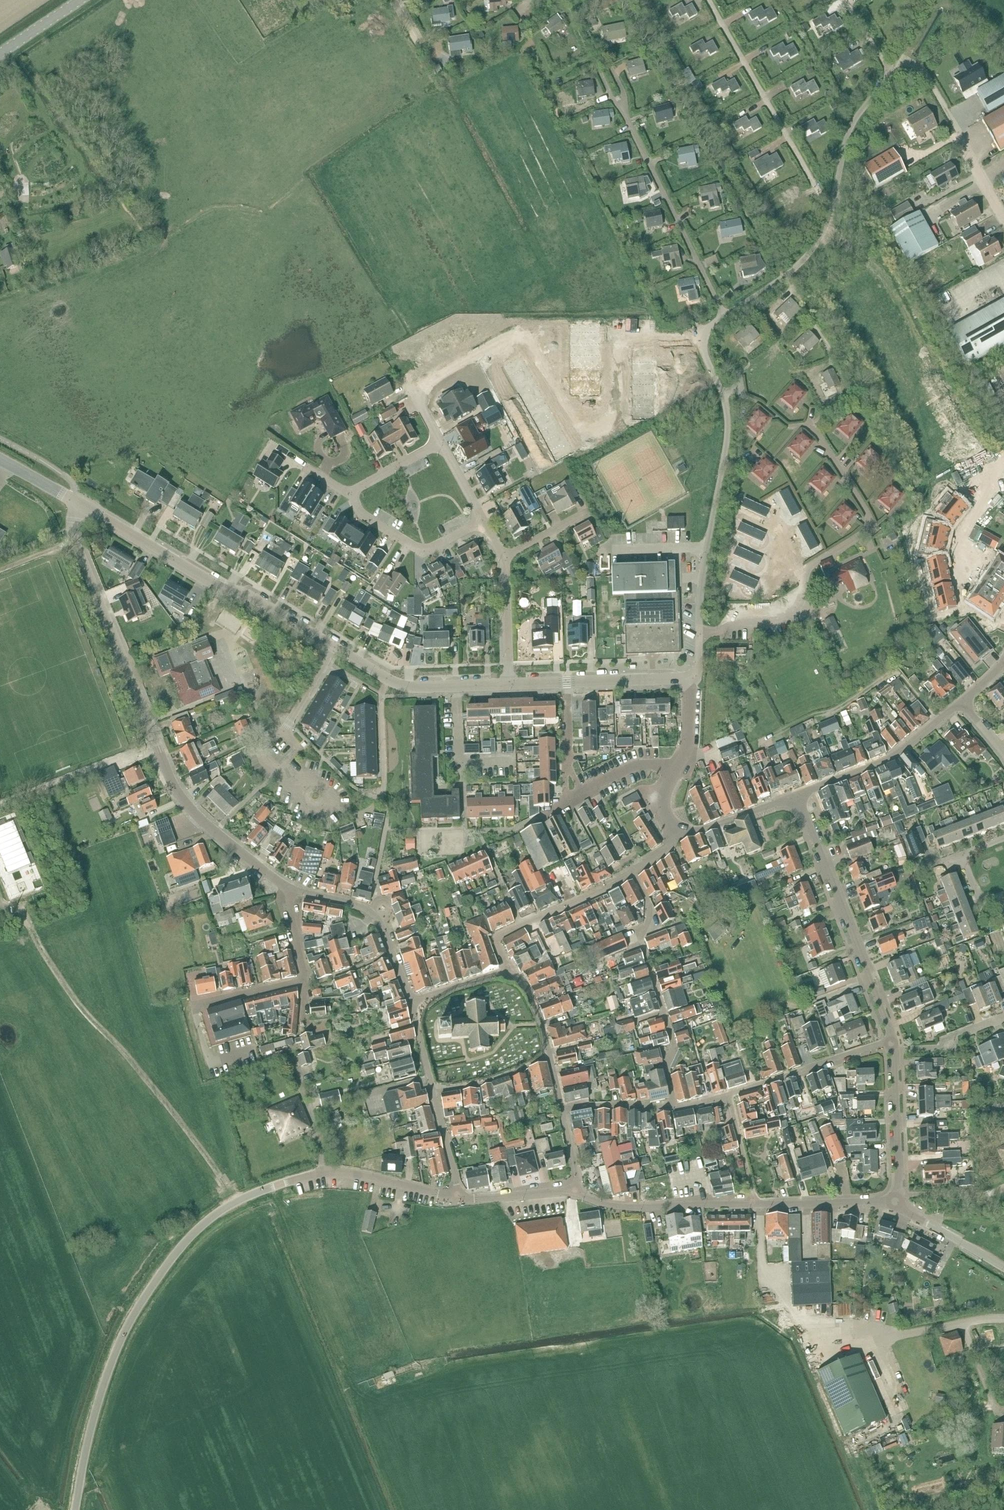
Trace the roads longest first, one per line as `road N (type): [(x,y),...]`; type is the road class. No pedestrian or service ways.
road 1 (tertiary): [(75,1509),(115,1353),(132,1315),(199,1226),(250,1195),(315,1174),(370,1177)]
road 2 (unclassified): [(288,887),(187,808),(172,784),(81,555),(83,506)]
road 3 (tertiary): [(334,647),(83,506)]
road 4 (track): [(724,315),(623,111),(610,64)]
road 5 (residential): [(692,678),(700,634),(790,612),(812,565),(872,525)]
road 6 (residential): [(892,1040),(801,795)]
road 7 (residential): [(676,1108),(667,1074),(675,1052),(641,935),(652,910),(633,871)]
road 8 (residential): [(411,1002),(457,1197)]
road 9 (residential): [(1003,463),(960,540),(966,605),(1003,630)]
road 10 (tertiary): [(801,795),(895,756),(962,700)]
road 11 (residential): [(509,973),(499,935),(633,871)]
road 12 (tertiary): [(510,684),(409,688),(334,647)]
road 13 (tertiary): [(572,1190),(621,1207),(754,1205)]
road 14 (residential): [(727,1097),(892,1040)]
road 15 (residential): [(896,1202),(892,1040)]
road 16 (residential): [(483,521),(416,549),(360,513),(352,494)]
road 17 (residential): [(563,1110),(540,1020),(509,973)]
road 18 (tertiary): [(754,1205),(896,1202)]
road 19 (tertiary): [(678,840),(801,795)]
road 20 (tertiary): [(692,678),(566,682)]
road 21 (tertiary): [(1003,1267),(896,1202)]
road 22 (residential): [(510,684),(503,561)]

